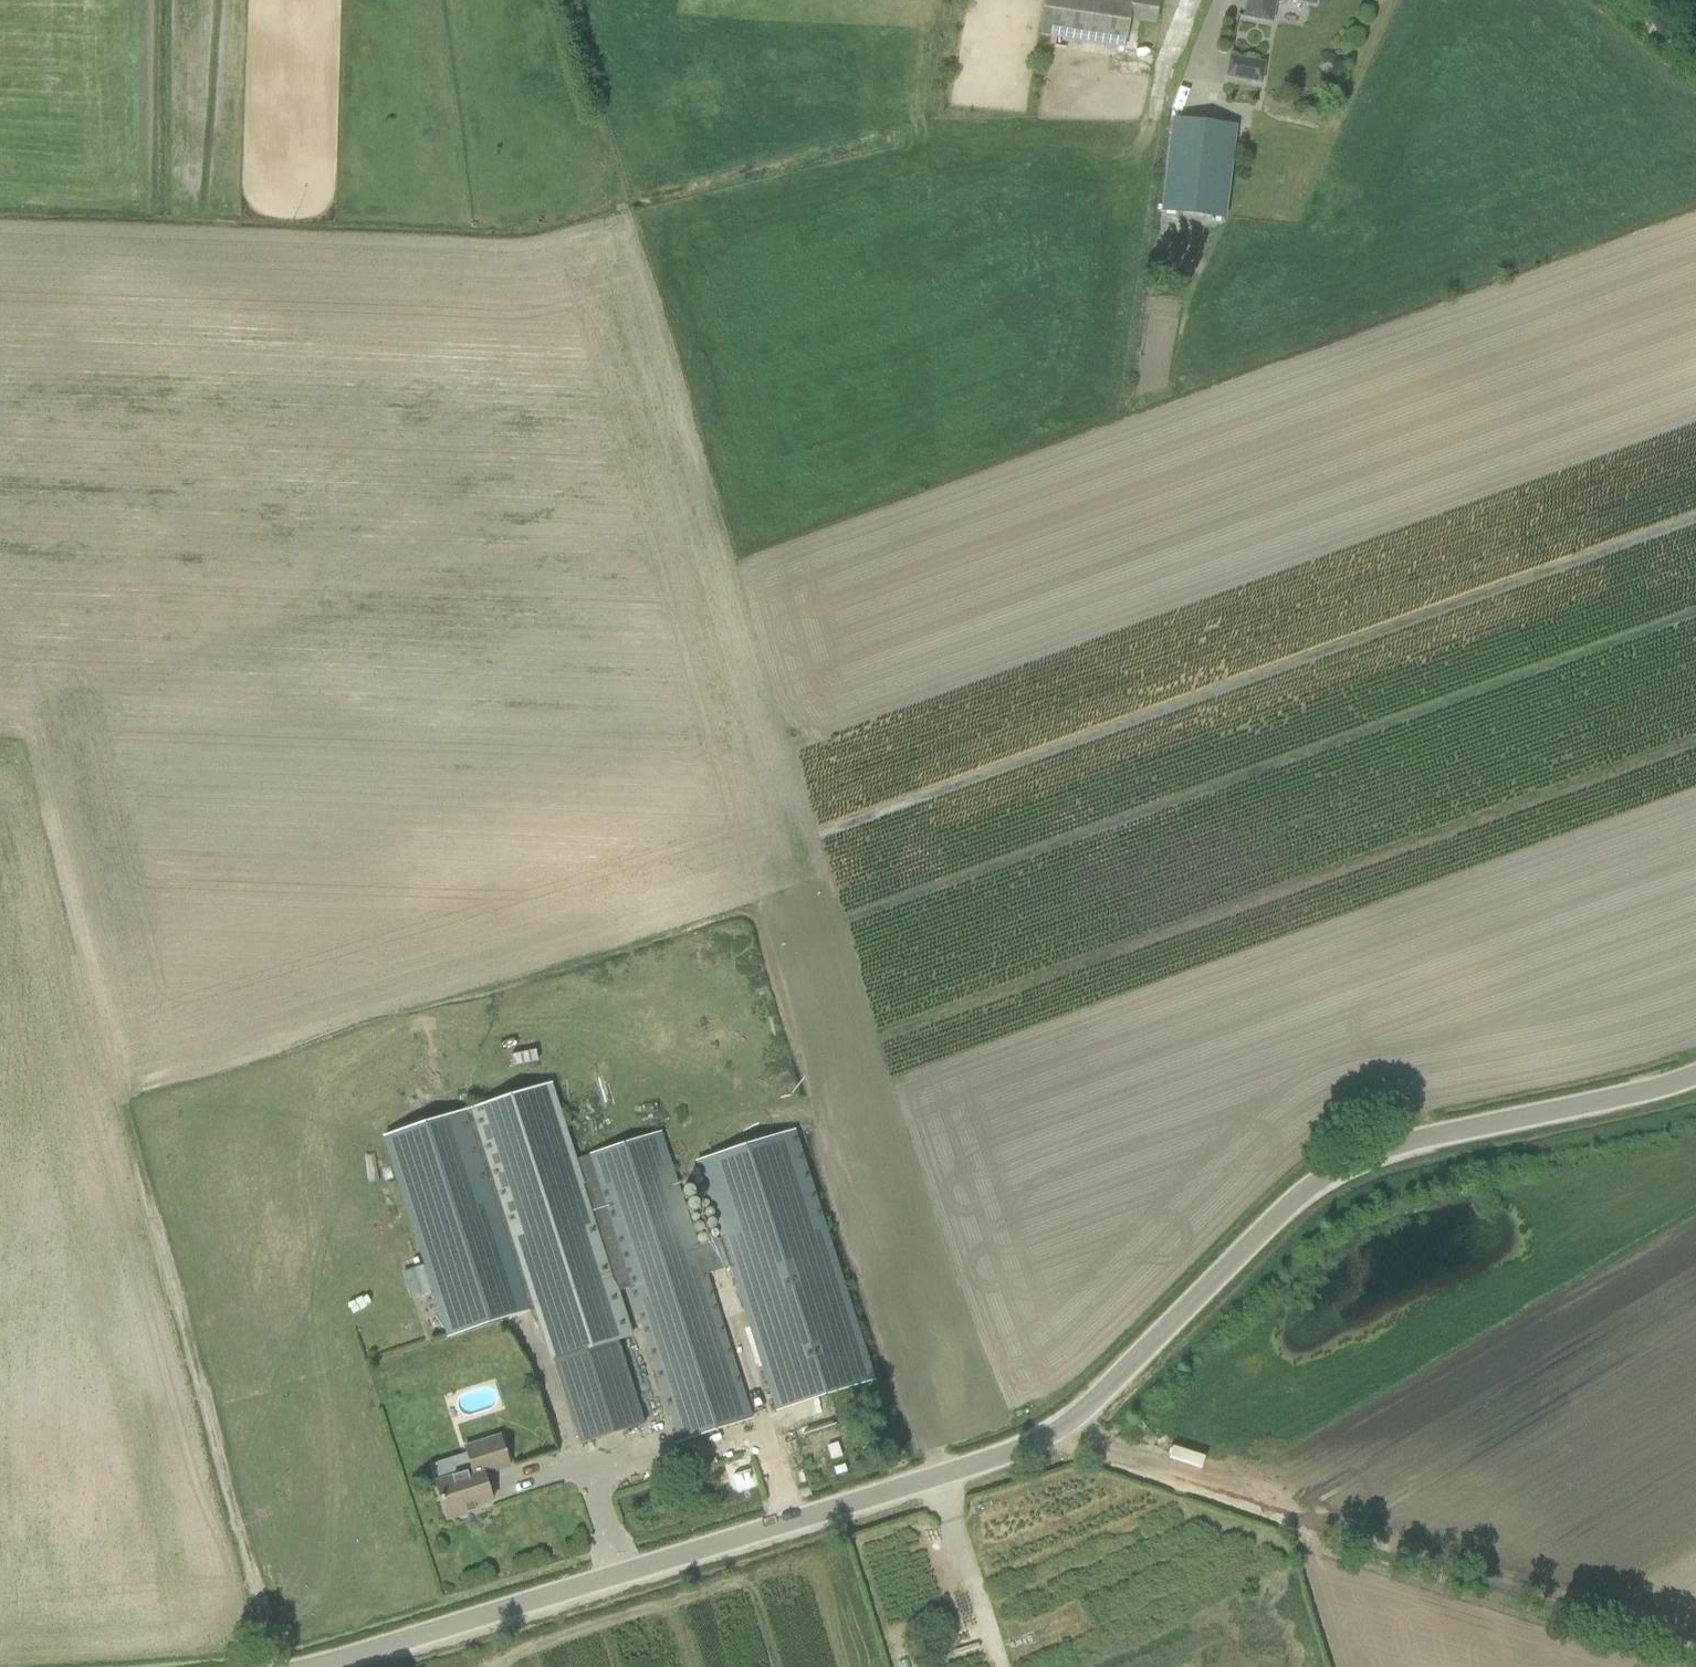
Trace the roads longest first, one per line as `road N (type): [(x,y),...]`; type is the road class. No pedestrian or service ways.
road 1 (unclassified): [(334,1666),(1026,1445),(1119,1391),(1322,1189),(1408,1145),(1695,1078)]
road 2 (track): [(1048,1432),(1695,1638)]

